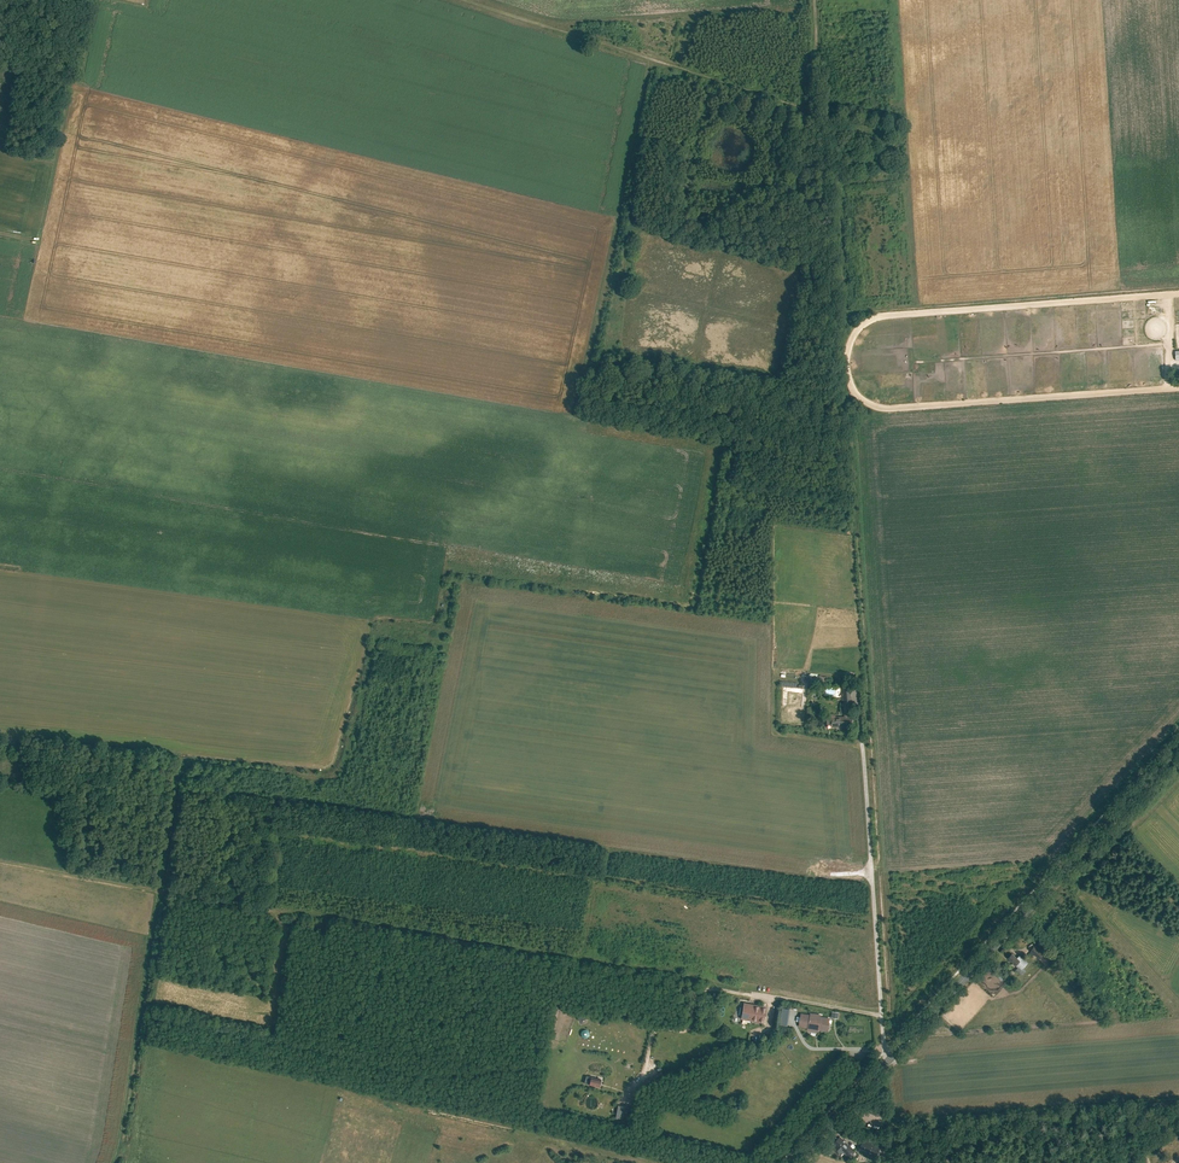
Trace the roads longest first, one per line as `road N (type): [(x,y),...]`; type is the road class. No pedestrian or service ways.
road 1 (tertiary): [(891,1056),(1178,745)]
road 2 (track): [(461,0),(812,111)]
road 3 (unclassified): [(891,1056),(884,1045),(862,742)]
road 4 (track): [(882,1016),(703,991),(689,1029),(653,1034),(648,1072),(635,1085)]
road 5 (track): [(1135,1103),(895,1123)]
road 6 (tertiary): [(793,1162),(891,1056)]

